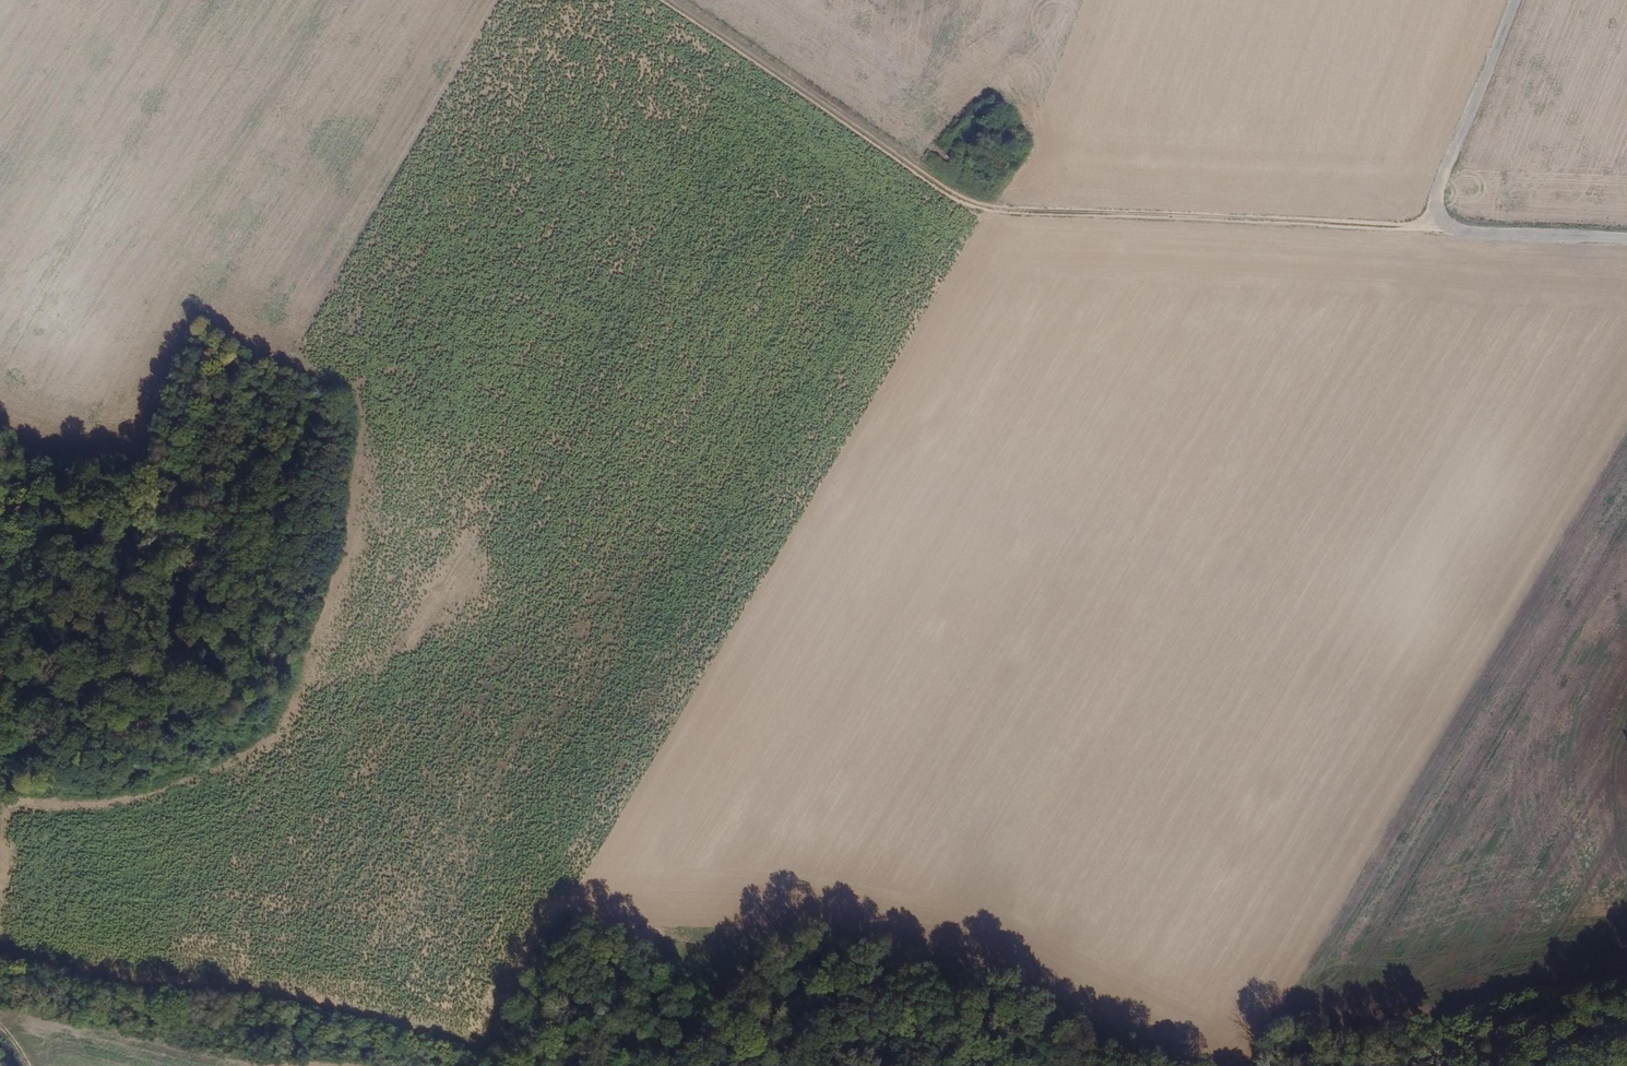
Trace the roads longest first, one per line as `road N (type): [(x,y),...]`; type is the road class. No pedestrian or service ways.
road 1 (track): [(673,0),(973,202),(1008,213),(1430,230)]
road 2 (unclassified): [(1517,0),(1430,230),(1626,239)]

